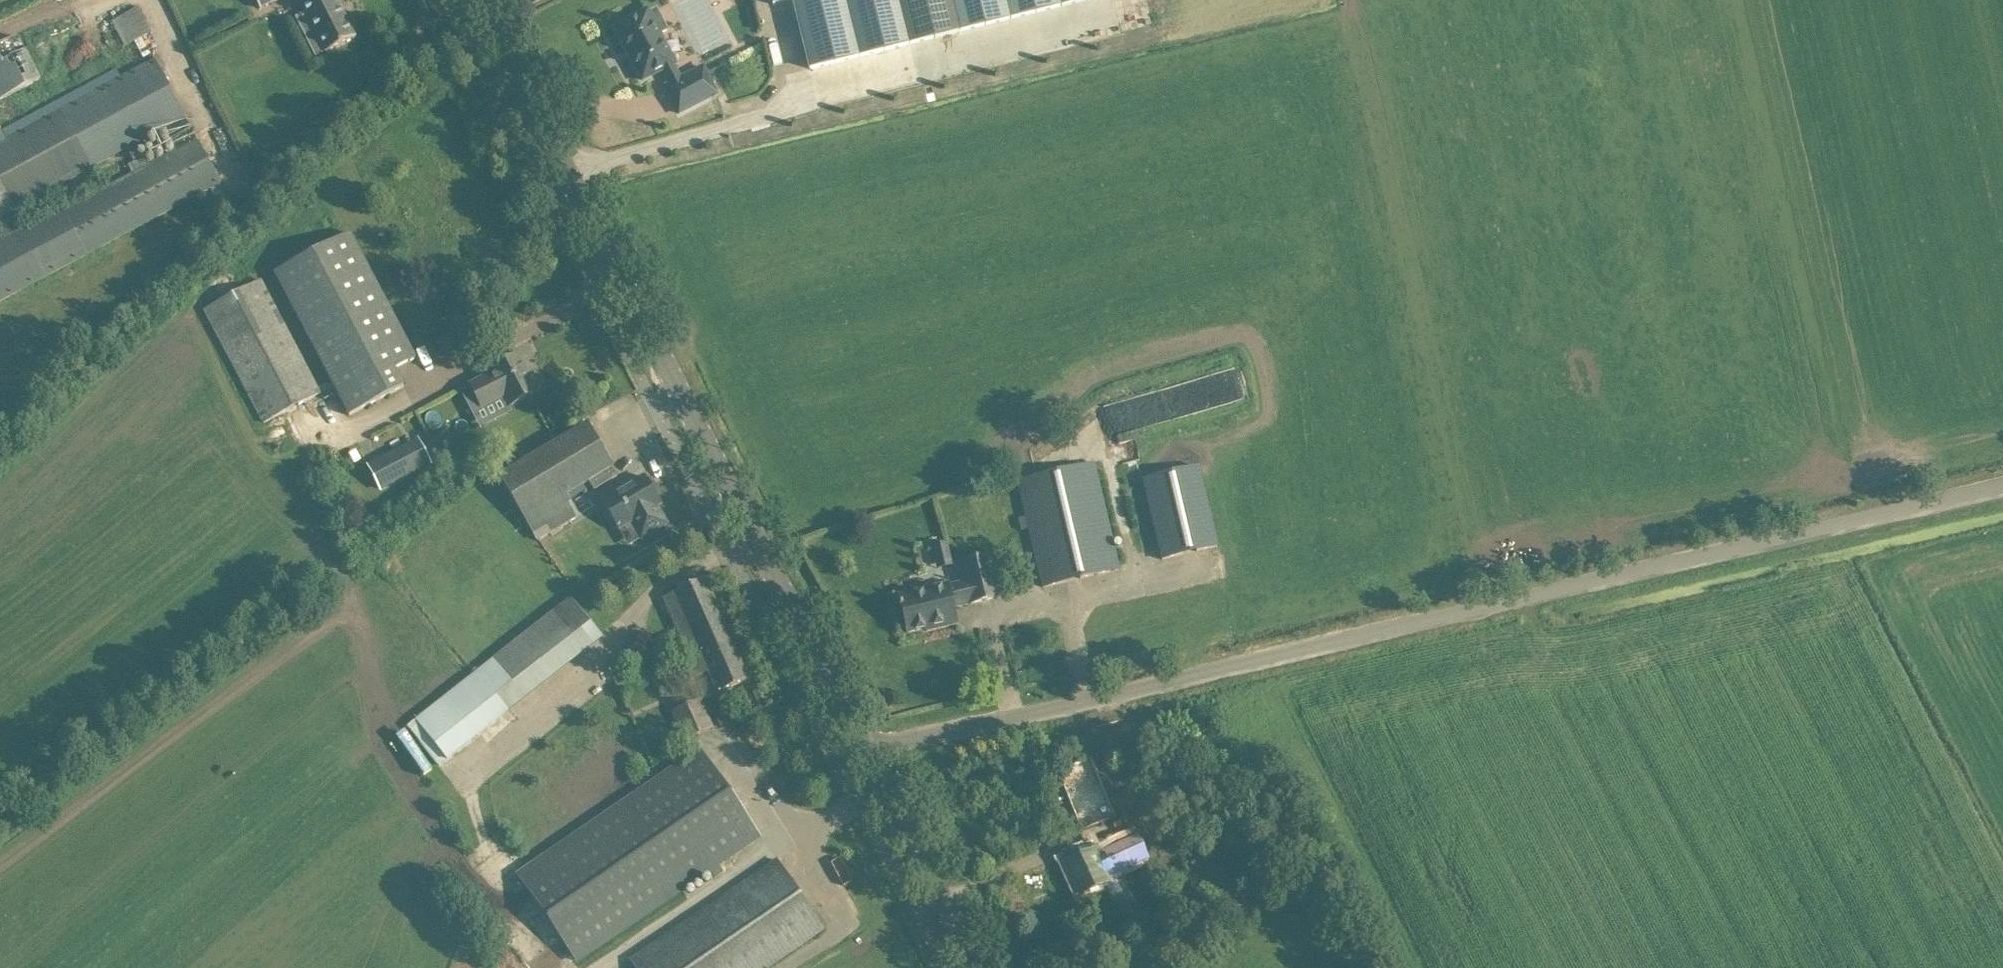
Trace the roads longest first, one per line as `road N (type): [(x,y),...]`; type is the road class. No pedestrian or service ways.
road 1 (unclassified): [(864,749),(2002,484)]
road 2 (tertiary): [(864,749),(477,0)]
road 3 (tertiary): [(977,967),(864,749)]

